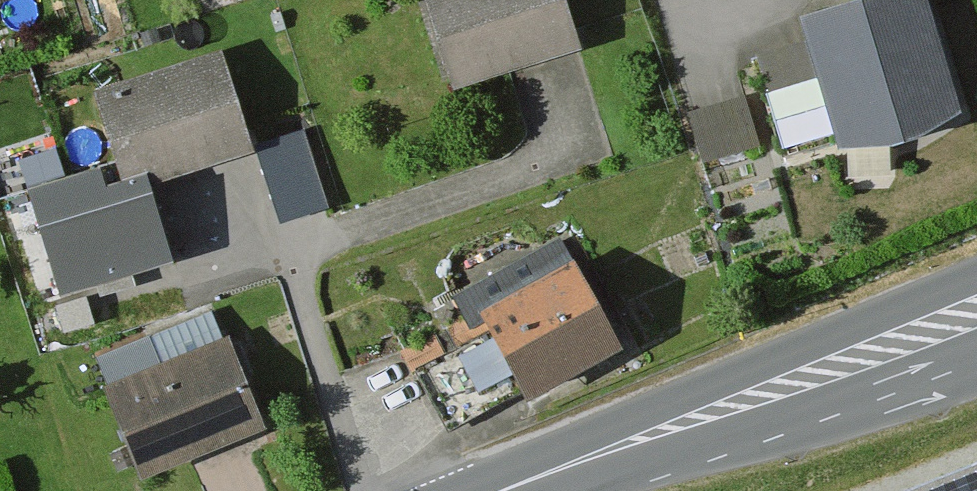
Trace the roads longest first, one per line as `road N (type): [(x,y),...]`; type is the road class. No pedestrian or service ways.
road 1 (secondary): [(976,292),(489,490)]

